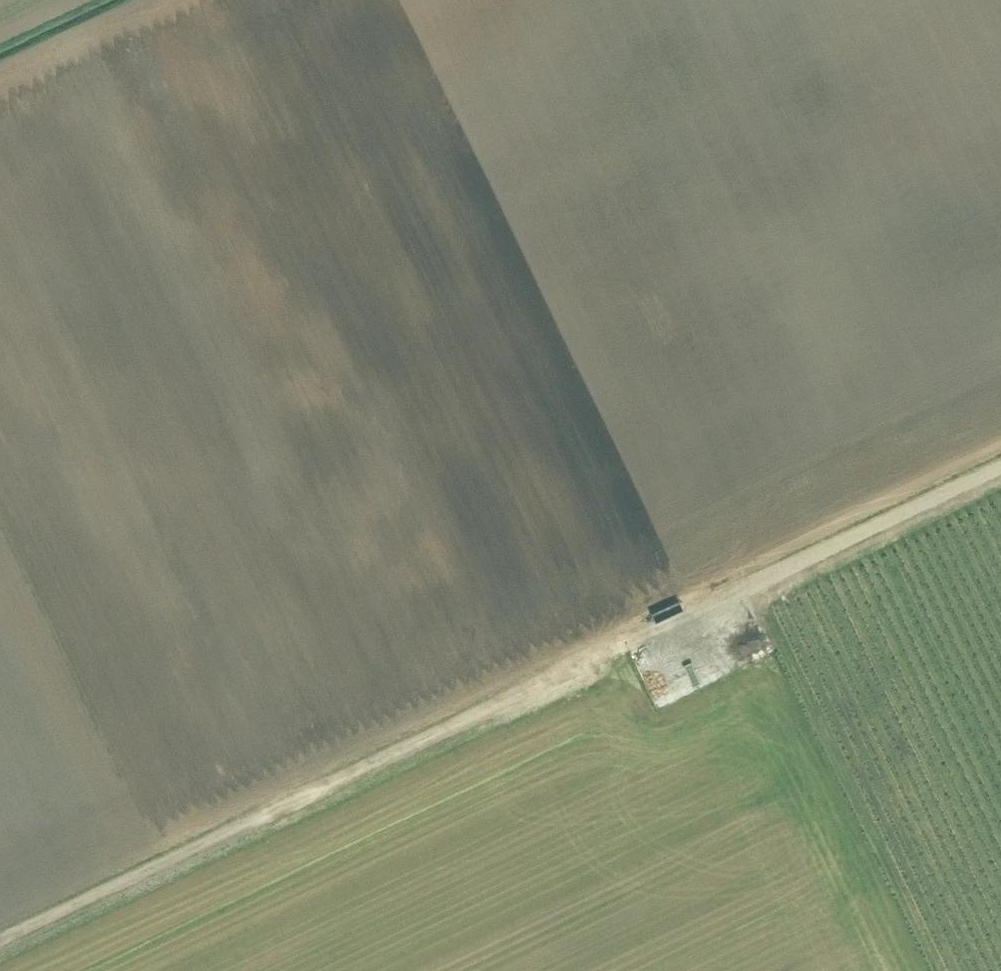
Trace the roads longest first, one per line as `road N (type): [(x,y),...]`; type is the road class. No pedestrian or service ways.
road 1 (track): [(0,938),(1000,463)]

